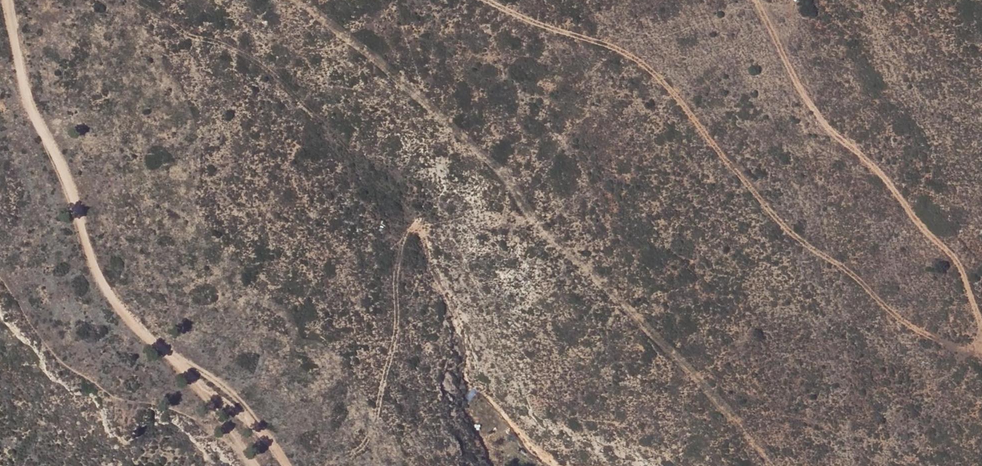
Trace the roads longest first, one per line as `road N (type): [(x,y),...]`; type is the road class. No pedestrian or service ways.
road 1 (track): [(485,0),(637,70),(715,142),(757,206),(802,246),(948,338),(981,336)]
road 2 (track): [(282,465),(260,423),(192,373),(108,279),(46,114),(18,0)]
road 3 (track): [(981,321),(958,258),(922,229),(891,184),(807,100),(759,0)]

